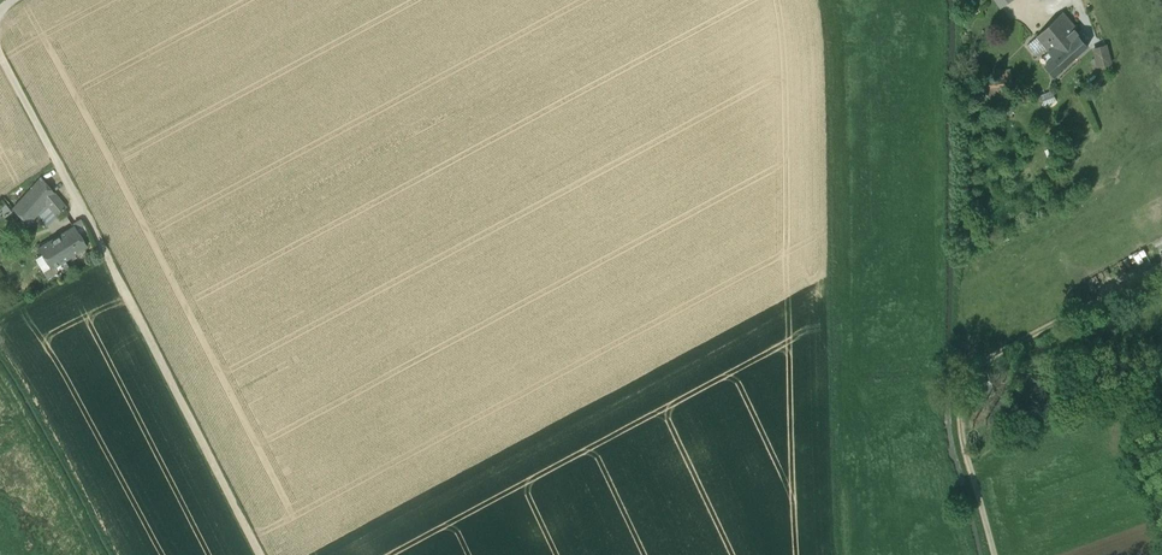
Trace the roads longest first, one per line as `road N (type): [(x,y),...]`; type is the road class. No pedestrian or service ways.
road 1 (track): [(995,554),(966,448),(966,372),(1161,267)]
road 2 (unclassified): [(0,55),(68,179)]

